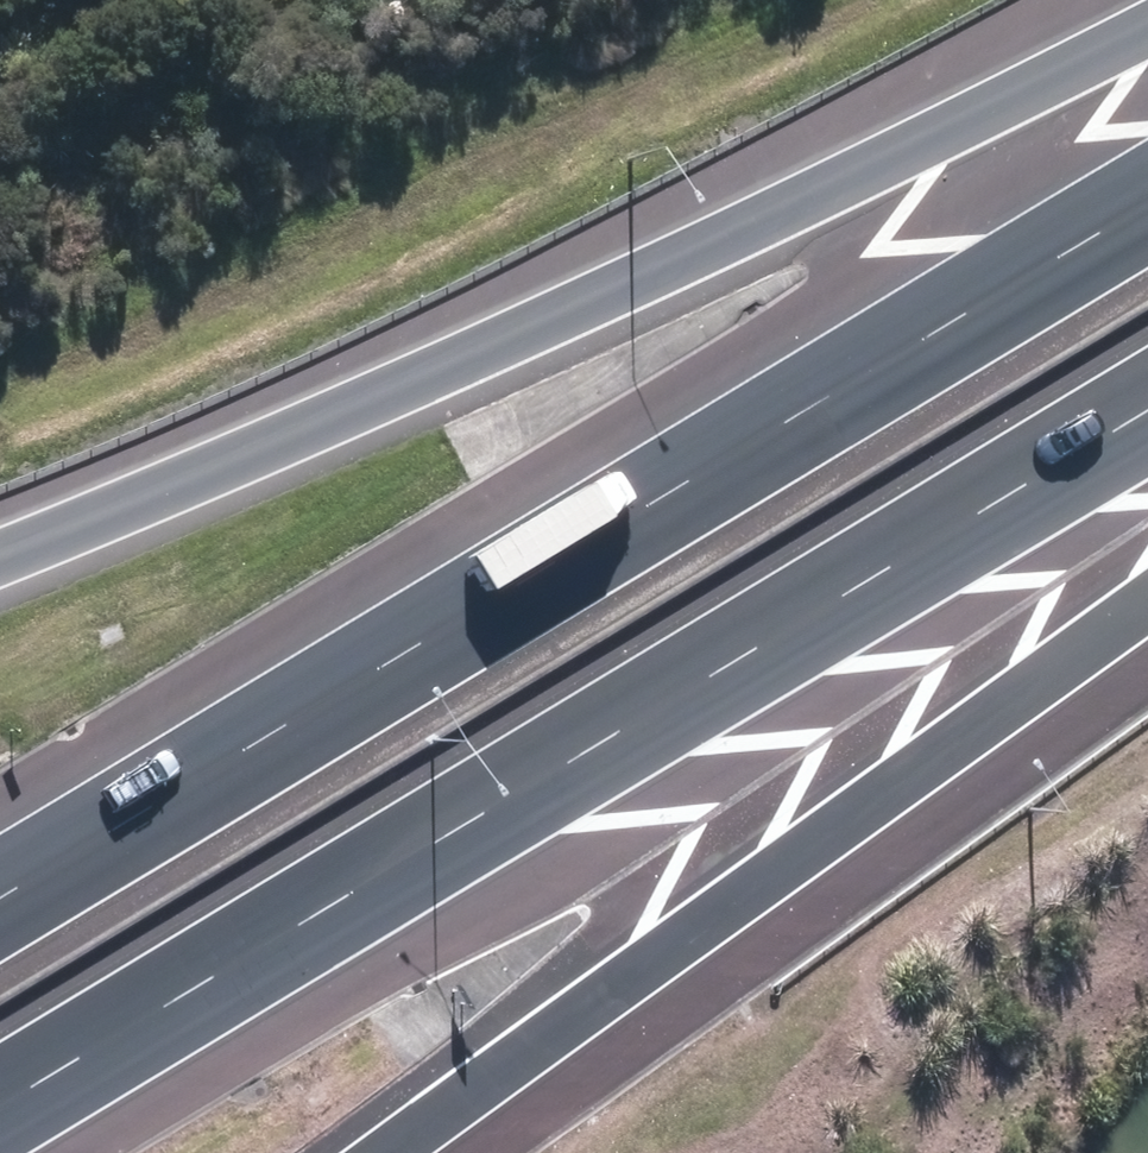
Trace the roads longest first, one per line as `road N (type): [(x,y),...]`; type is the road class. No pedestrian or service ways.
road 1 (motorway): [(1147,404),(0,1093)]
road 2 (motorway): [(0,866),(1147,182)]
road 3 (motorway): [(0,550),(1147,20)]
road 4 (motorway): [(1147,578),(983,693),(687,935),(392,1152)]

